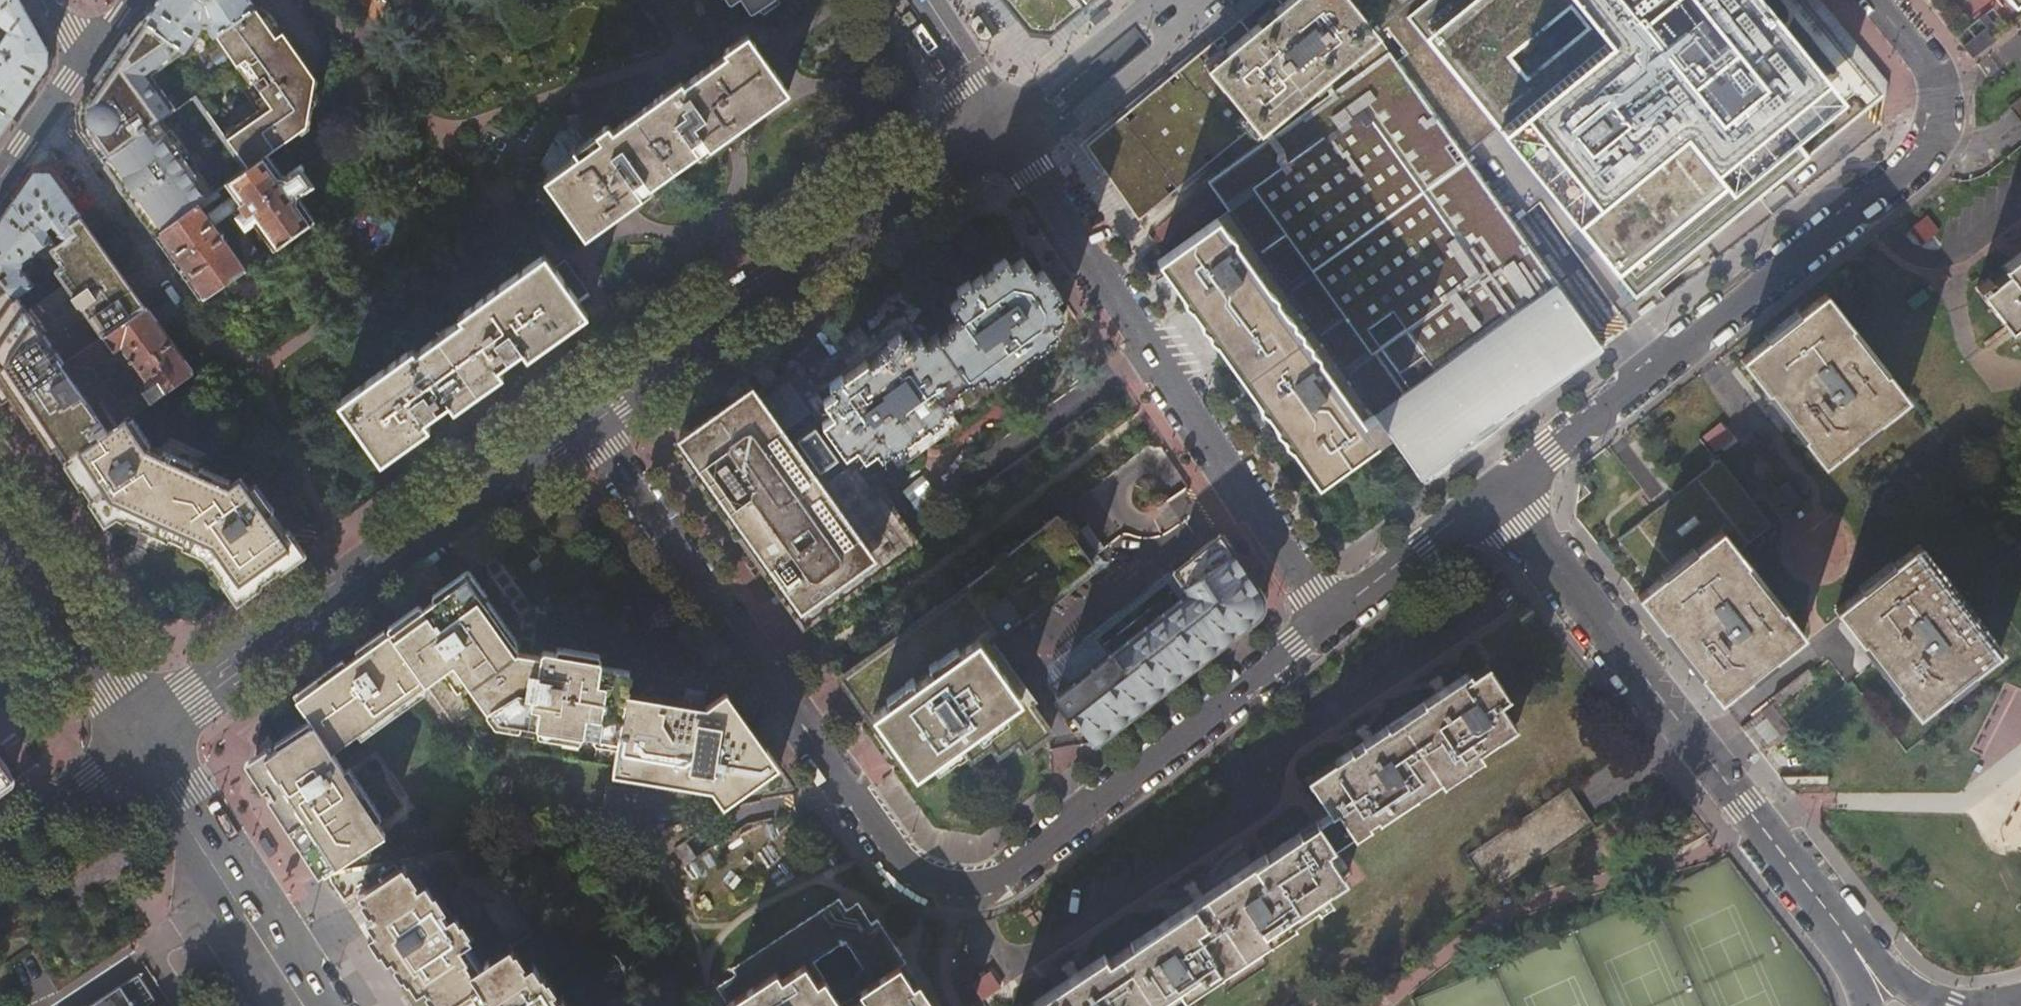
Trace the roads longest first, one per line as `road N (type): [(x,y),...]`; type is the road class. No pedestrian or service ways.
road 1 (residential): [(1331,621),(1007,873),(975,884),(938,881),(896,850),(583,419)]
road 2 (residential): [(1498,492),(1912,167),(1934,141),(1940,114),(1931,73),(1874,0)]
road 3 (residential): [(1498,492),(1861,955)]
road 4 (residential): [(1005,132),(1331,621)]
road 5 (trunk): [(2005,715),(1663,937),(1512,1005)]
road 6 (unclassified): [(583,419),(141,740)]
road 7 (unclassified): [(1005,132),(583,419)]
road 8 (trunk): [(1735,1005),(2020,819)]
road 9 (residential): [(141,740),(308,1005)]
road 10 (residential): [(1005,132),(1059,132),(1211,0)]
road 11 (unclassified): [(141,740),(0,529)]
road 12 (residential): [(171,299),(42,116)]
road 13 (residential): [(1498,492),(1331,621)]
road 14 (residential): [(1153,0),(1032,98),(1005,132)]
road 15 (residential): [(0,846),(141,740)]
road 16 (residential): [(917,0),(1005,132)]

